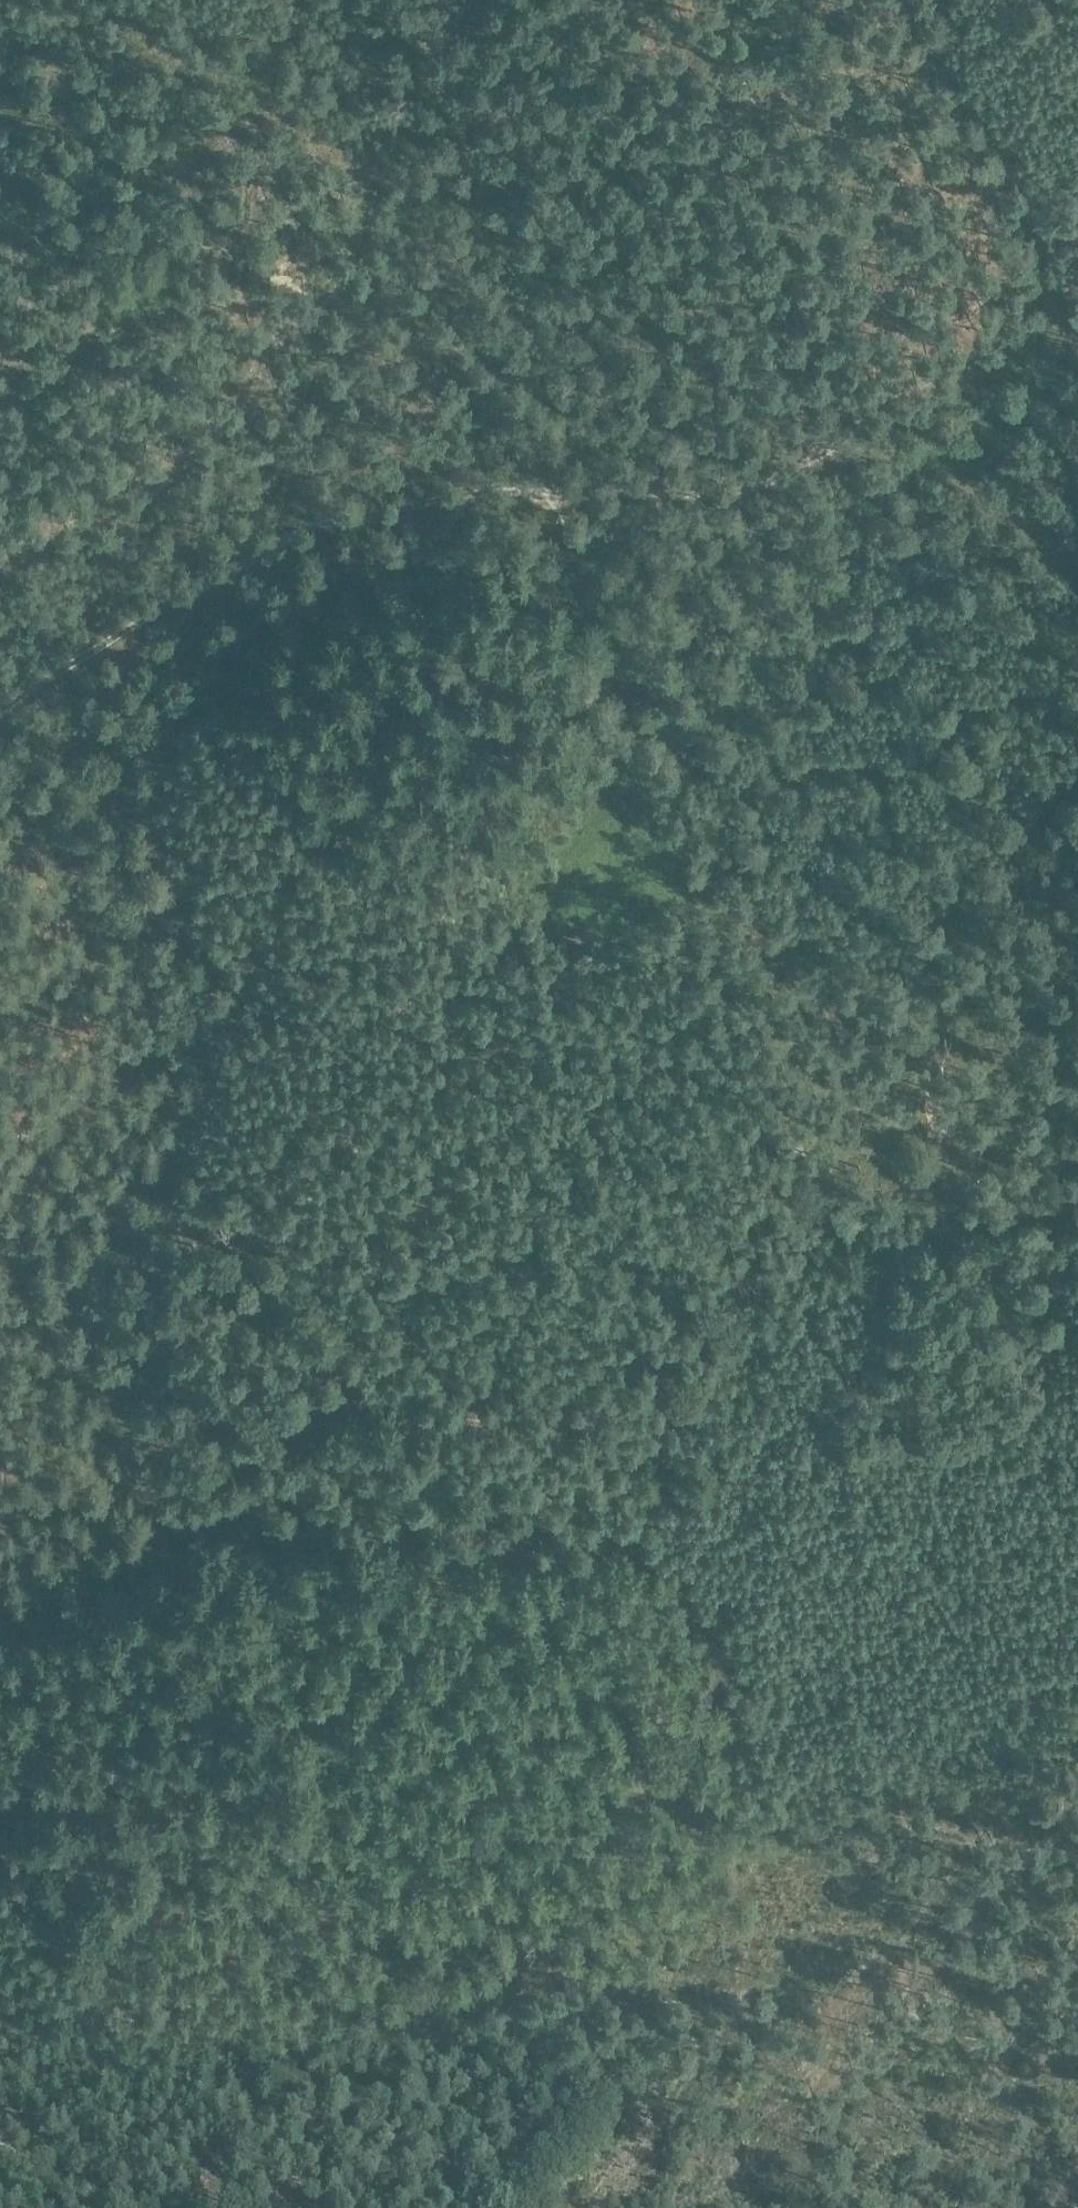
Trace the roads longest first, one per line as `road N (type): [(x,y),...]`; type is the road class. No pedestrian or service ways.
road 1 (track): [(1042,325),(759,485),(704,494),(477,492),(297,538),(208,581),(0,708)]
road 2 (track): [(900,0),(995,151),(1019,209),(1077,490)]
road 3 (track): [(1077,570),(1033,524),(916,459),(837,444)]
road 4 (track): [(0,2147),(127,2207)]

